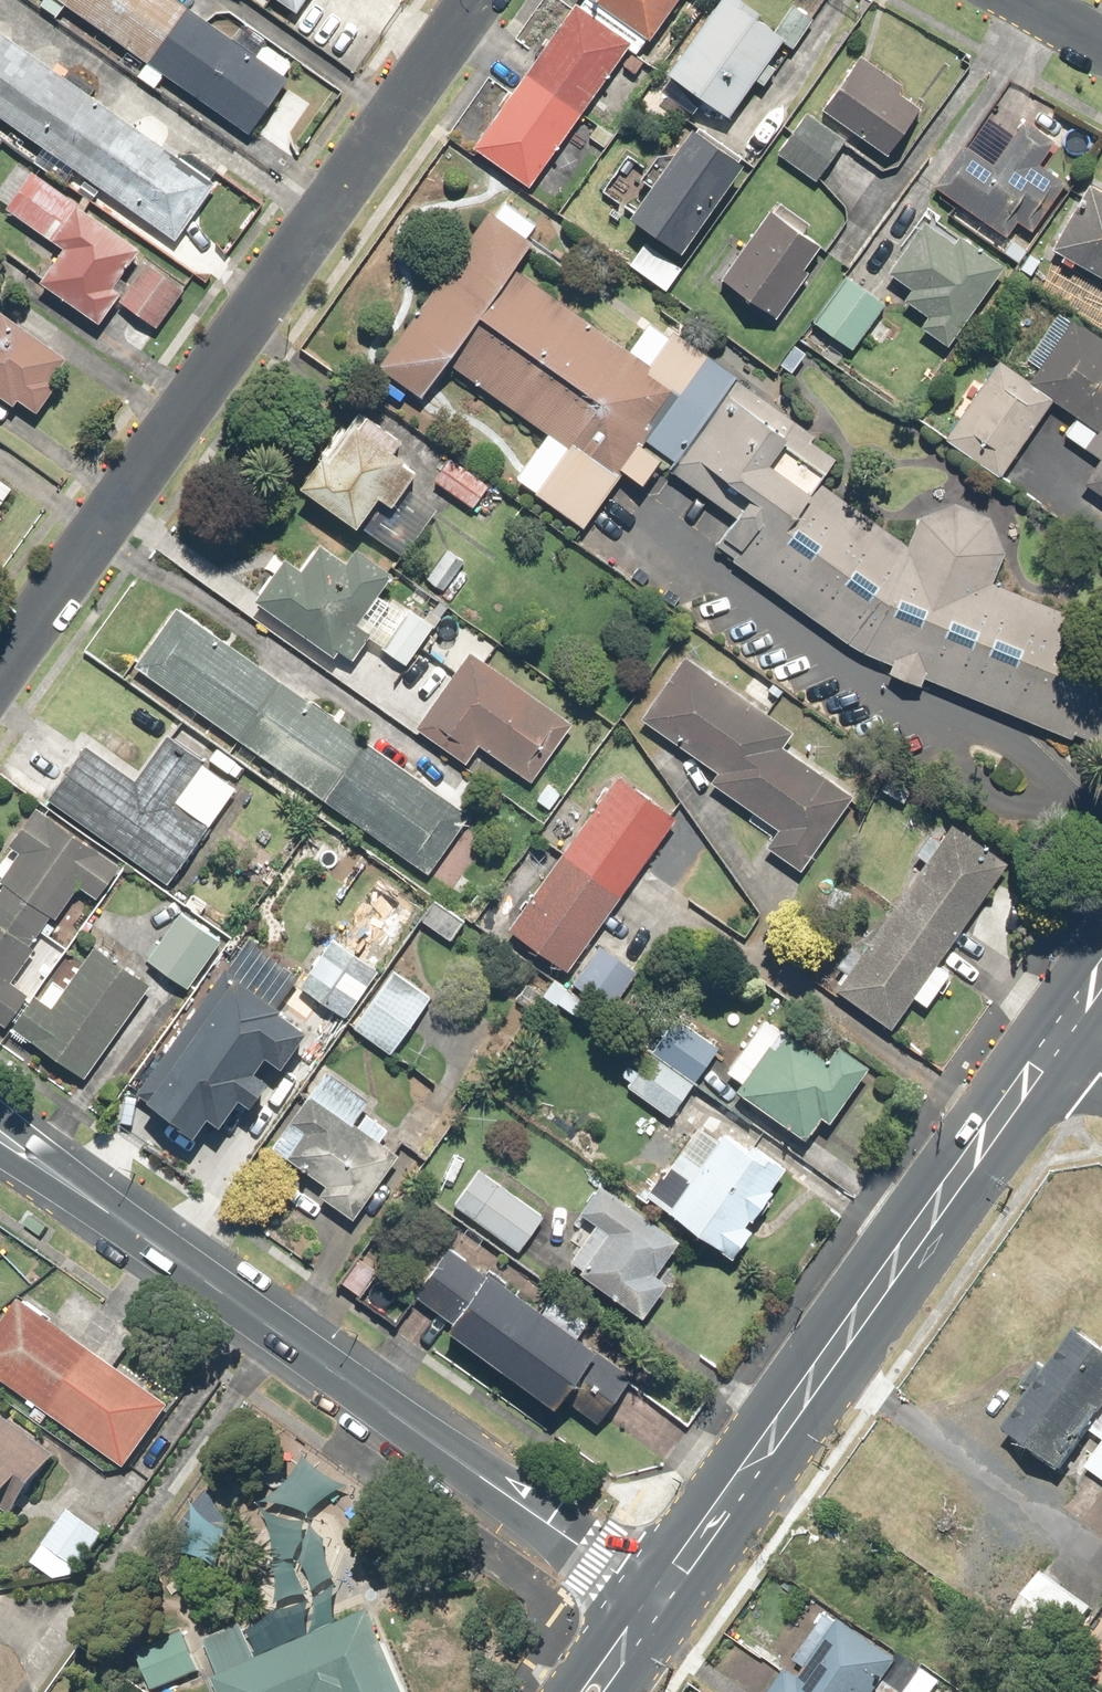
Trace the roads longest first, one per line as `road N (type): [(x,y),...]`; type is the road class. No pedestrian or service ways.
road 1 (residential): [(0,671),(478,0)]
road 2 (tertiary): [(654,1602),(0,1137)]
road 3 (secondary): [(654,1602),(1037,1065)]

